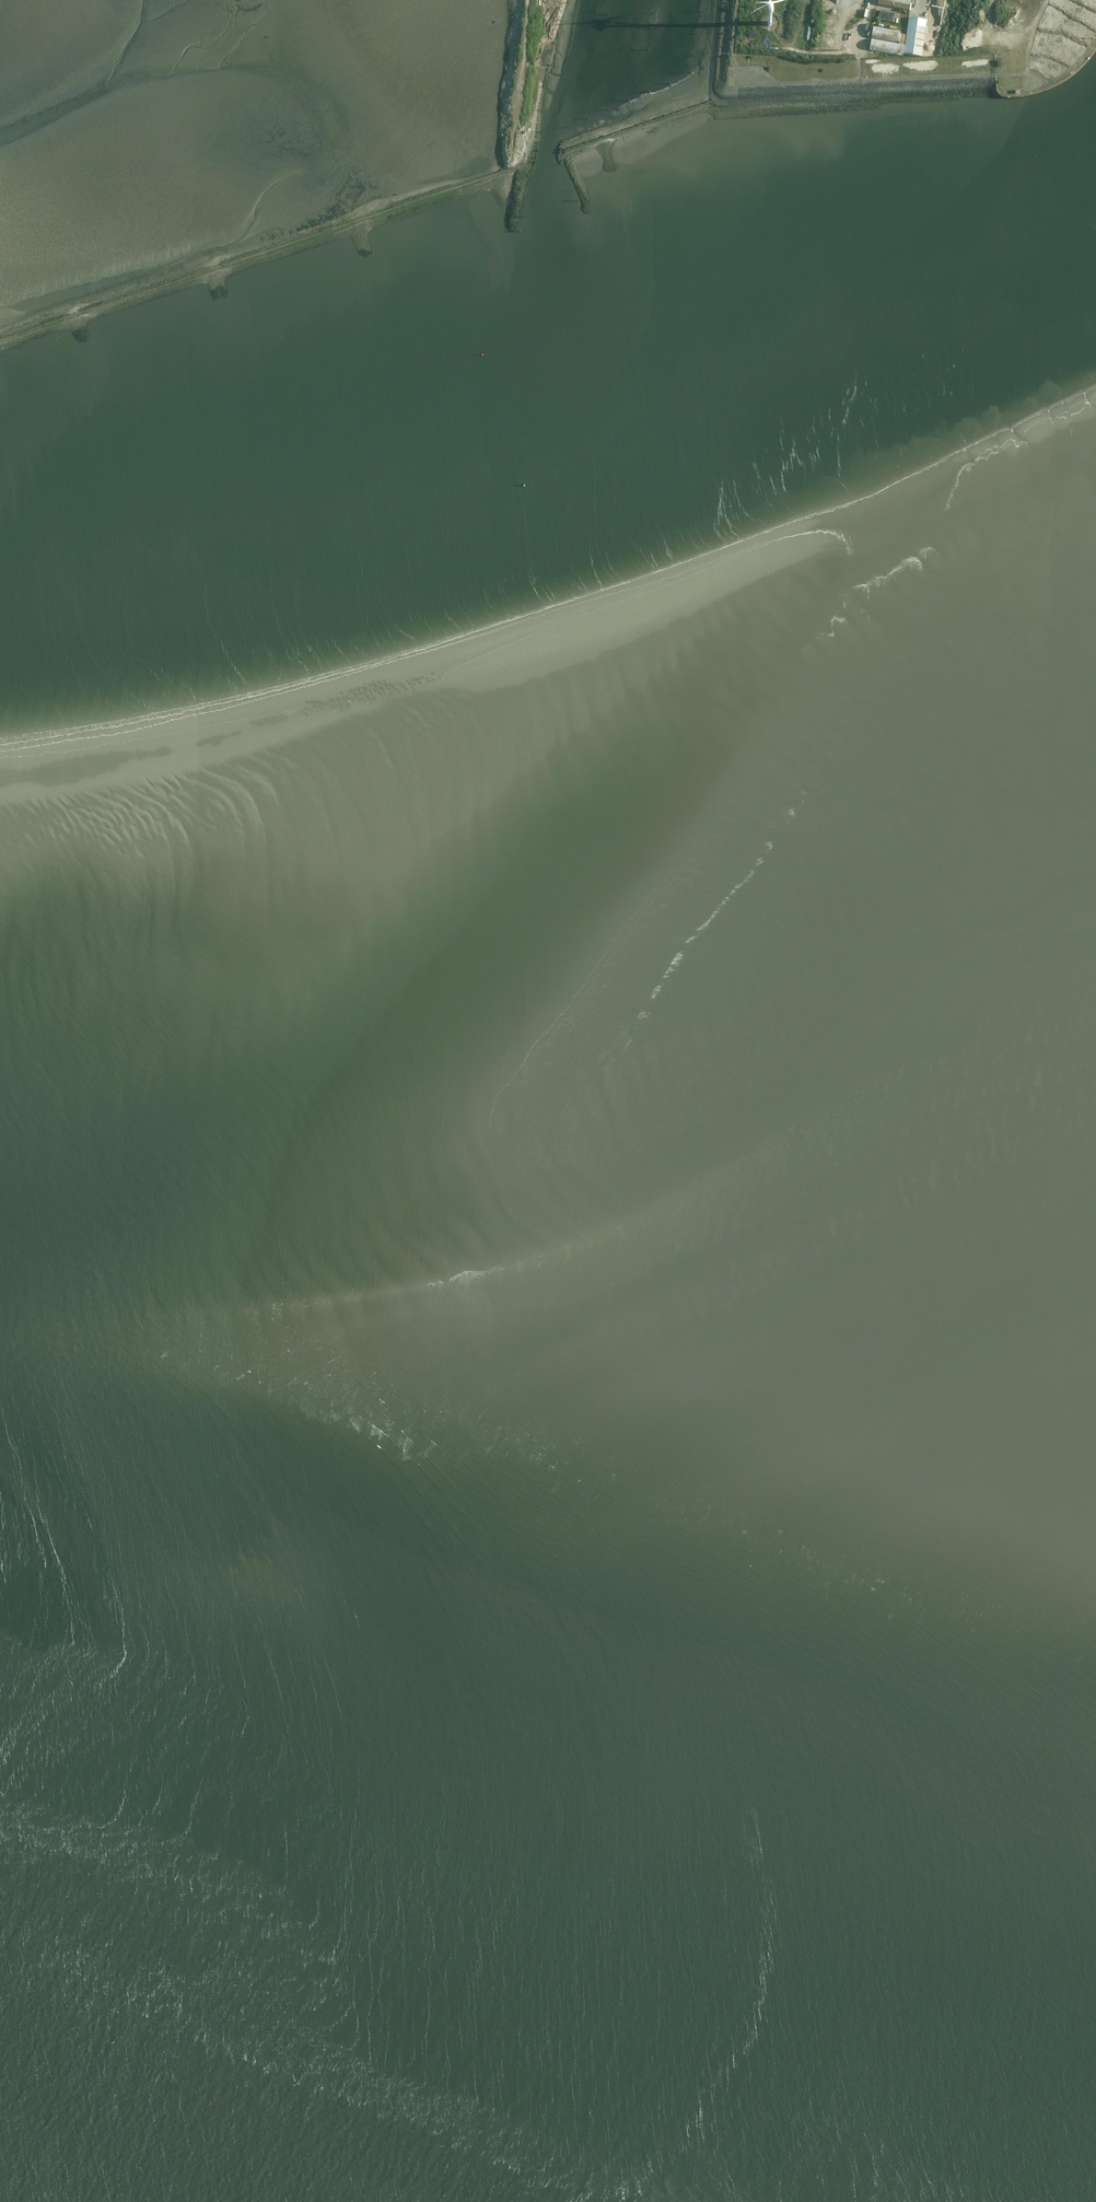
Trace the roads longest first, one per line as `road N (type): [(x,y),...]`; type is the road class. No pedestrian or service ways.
road 1 (track): [(513,161),(530,0)]

